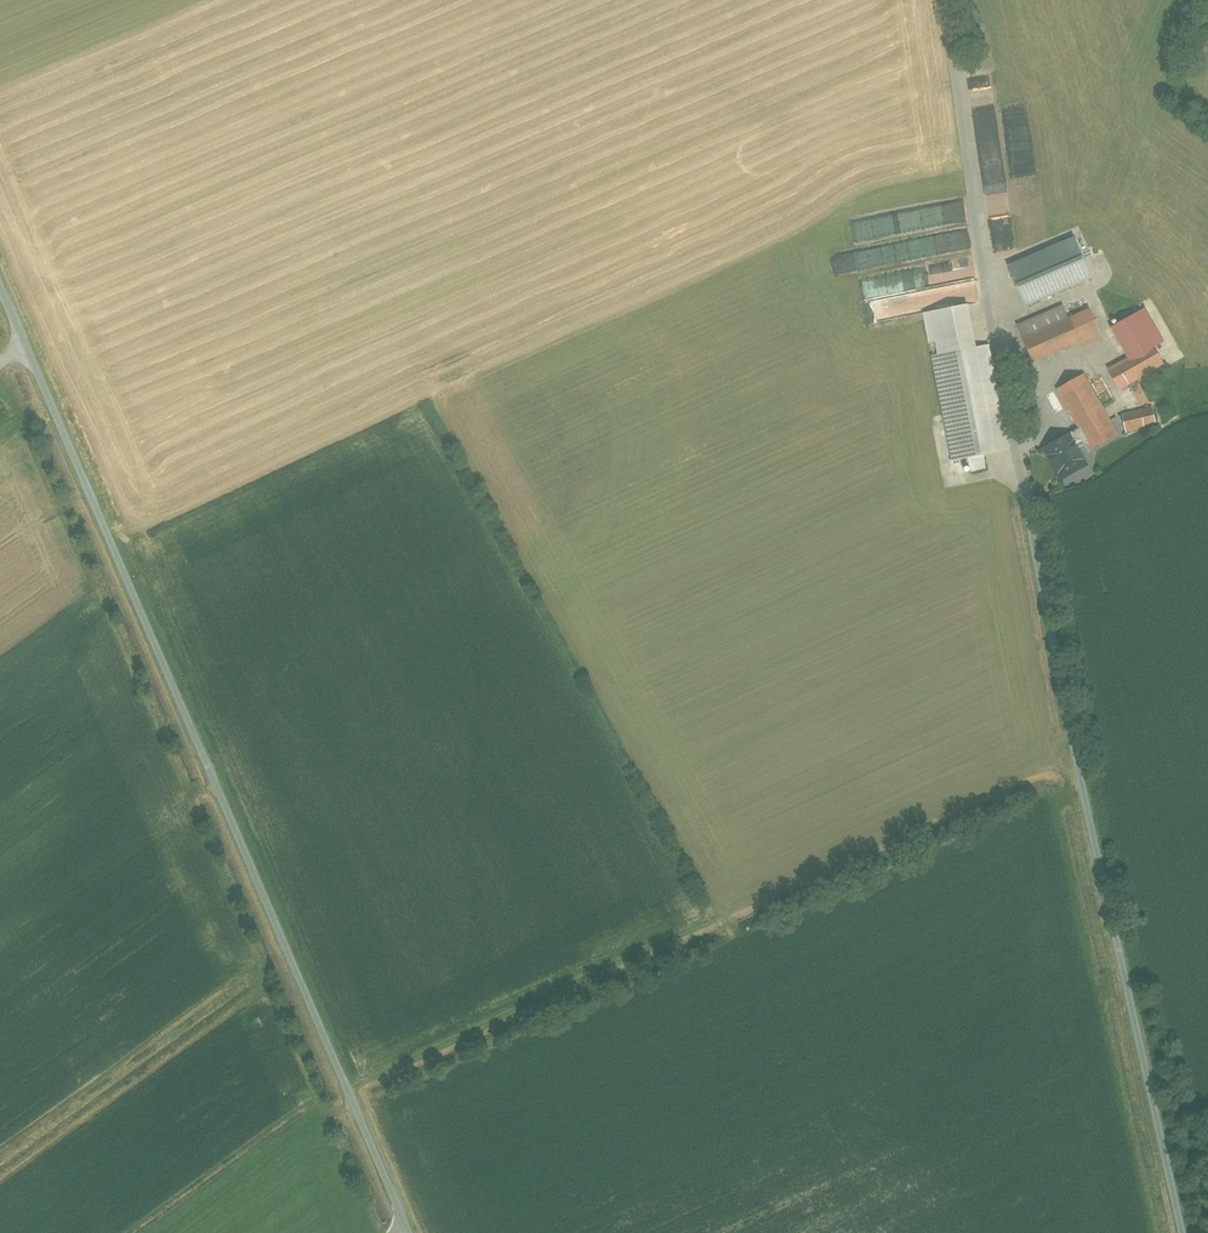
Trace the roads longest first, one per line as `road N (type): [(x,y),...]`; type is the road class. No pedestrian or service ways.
road 1 (unclassified): [(1182,1232),(1079,778),(977,251),(942,0)]
road 2 (unclassified): [(402,1225),(0,295)]

